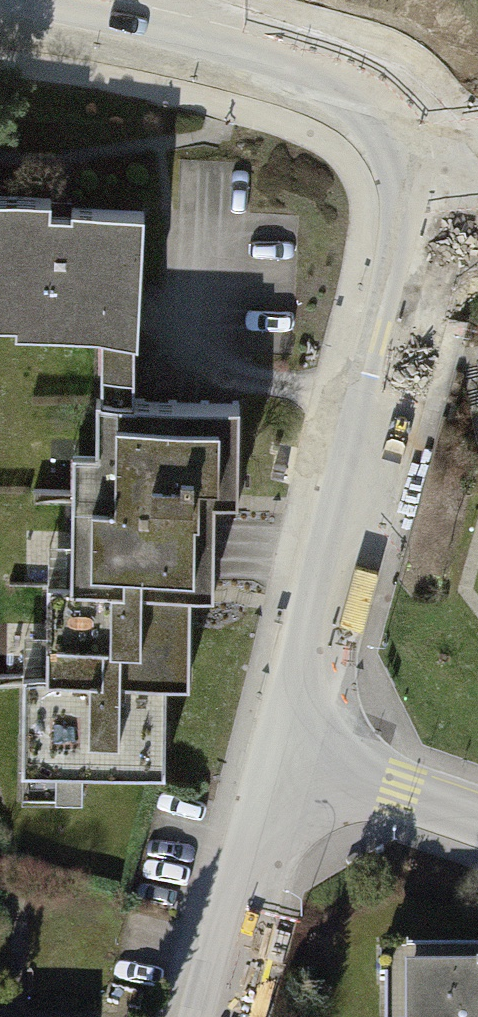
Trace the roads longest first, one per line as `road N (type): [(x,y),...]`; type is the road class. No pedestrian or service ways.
road 1 (residential): [(435,153),(429,231),(284,768)]
road 2 (residential): [(94,0),(364,73),(410,108),(435,153)]
road 3 (residential): [(284,768),(216,1016)]
road 4 (residential): [(477,827),(284,768)]

